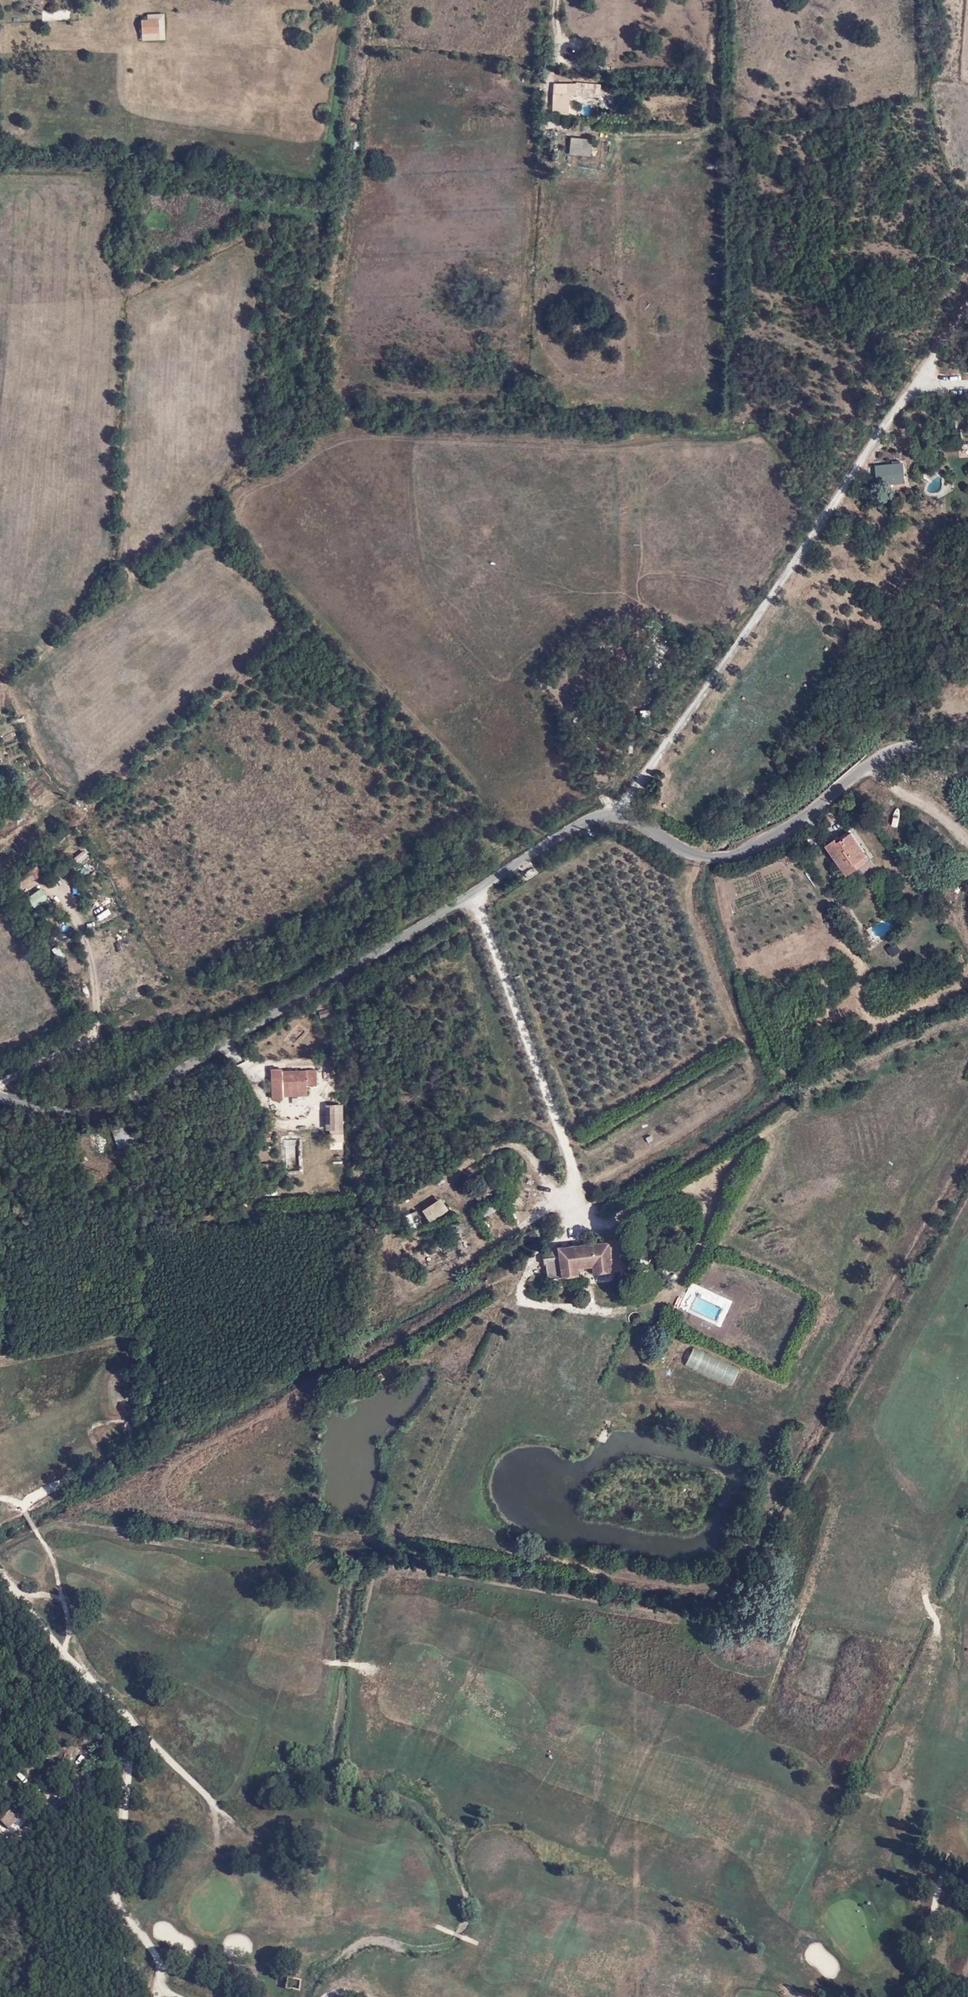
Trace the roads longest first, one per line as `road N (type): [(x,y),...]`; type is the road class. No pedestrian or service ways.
road 1 (unclassified): [(967,745),(891,748),(808,813),(729,856),(698,854),(632,818),(589,816),(140,1091),(78,1111),(0,1096)]
road 2 (track): [(698,854),(688,876),(694,915),(756,1072),(747,1090),(603,1178),(572,1185)]
road 3 (track): [(338,1188),(412,1200),(484,1151),(518,1145),(556,1194)]
road 4 (track): [(864,769),(967,841)]

